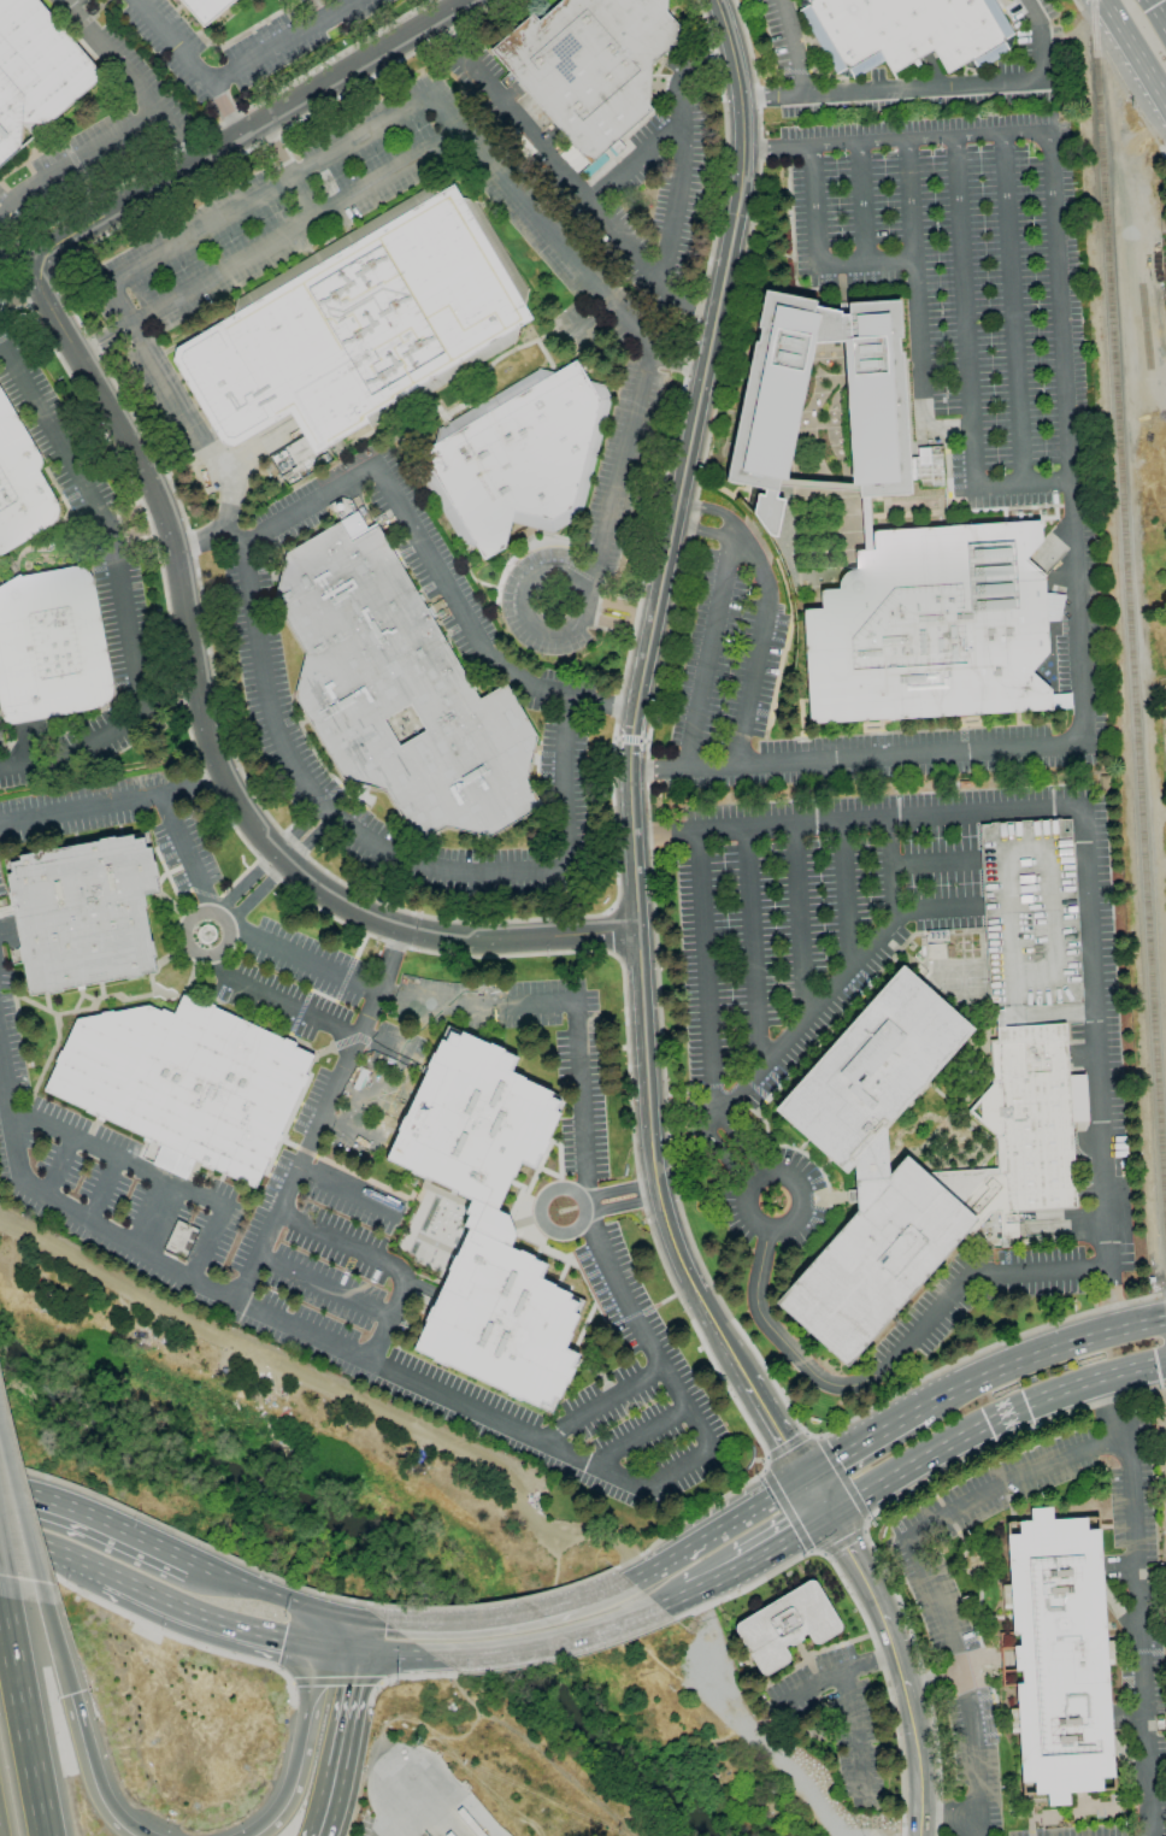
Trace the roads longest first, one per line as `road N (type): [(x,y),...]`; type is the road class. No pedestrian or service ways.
road 1 (tertiary): [(718,0),(743,110),(743,182),(632,761),(658,1181),(679,1248),(749,1382)]
road 2 (residential): [(638,932),(494,941),(406,930),(314,883),(257,829),(217,758),(167,518),(49,304),(39,277),(47,251)]
road 3 (residential): [(473,0),(47,251)]
road 4 (primary): [(830,1516),(1038,1397),(1165,1360)]
road 5 (primary): [(1165,1320),(1000,1370),(920,1408)]
road 6 (motorway): [(42,1835),(0,1599)]
road 7 (primary): [(105,1576),(192,1616),(324,1656)]
road 8 (primary): [(434,1661),(538,1646),(659,1606)]
road 9 (primary): [(193,1555),(98,1511),(0,1484)]
road 10 (primary): [(803,1478),(631,1583)]
road 11 (motorway): [(324,1656),(292,1799),(254,1835)]
road 12 (tertiary): [(830,1516),(895,1641),(909,1690)]
road 13 (primary): [(575,1605),(438,1629),(390,1626)]
road 14 (motorway): [(316,1835),(357,1661)]
road 15 (motorway): [(135,1835),(102,1805),(70,1695)]
road 16 (primary): [(331,1613),(193,1555)]
road 17 (tertiary): [(909,1690),(920,1749),(920,1835)]
road 18 (primary): [(920,1408),(803,1478)]
road 19 (motorway): [(46,1602),(0,1484)]

